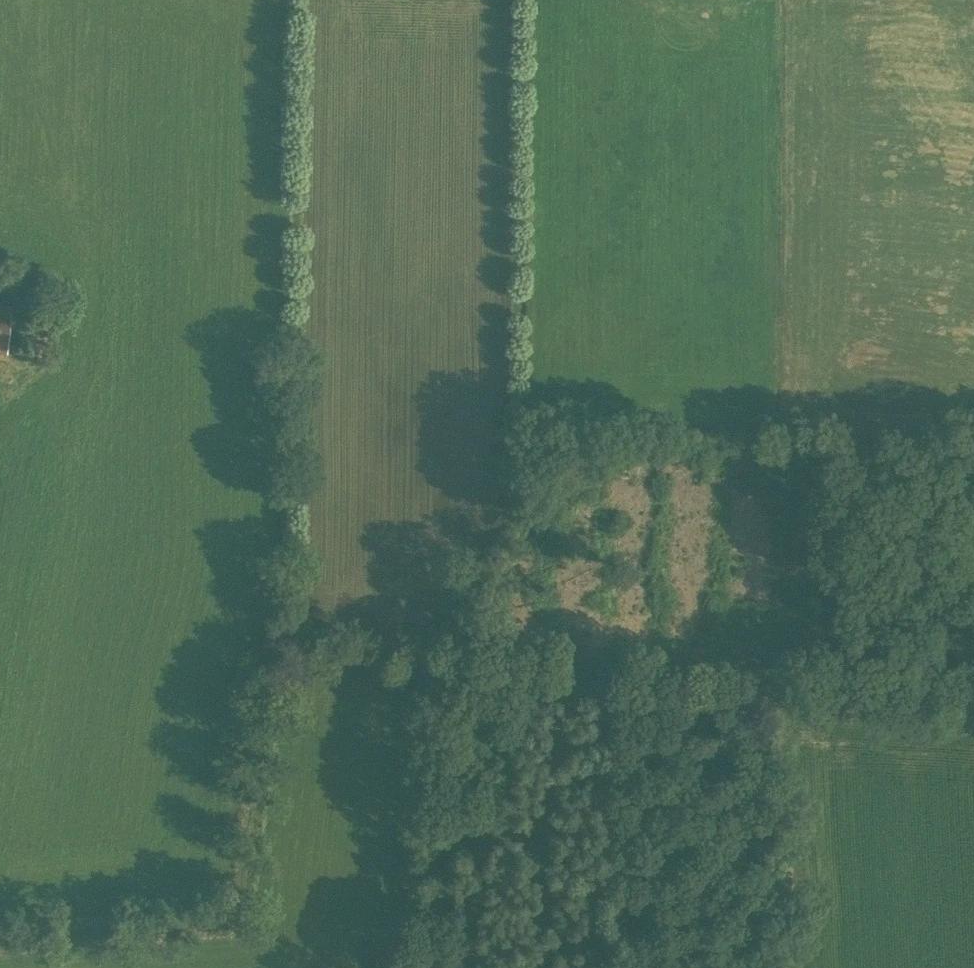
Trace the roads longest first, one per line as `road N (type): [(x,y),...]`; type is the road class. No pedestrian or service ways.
road 1 (track): [(0,942),(227,916),(246,885),(271,681),(304,655),(973,690)]

